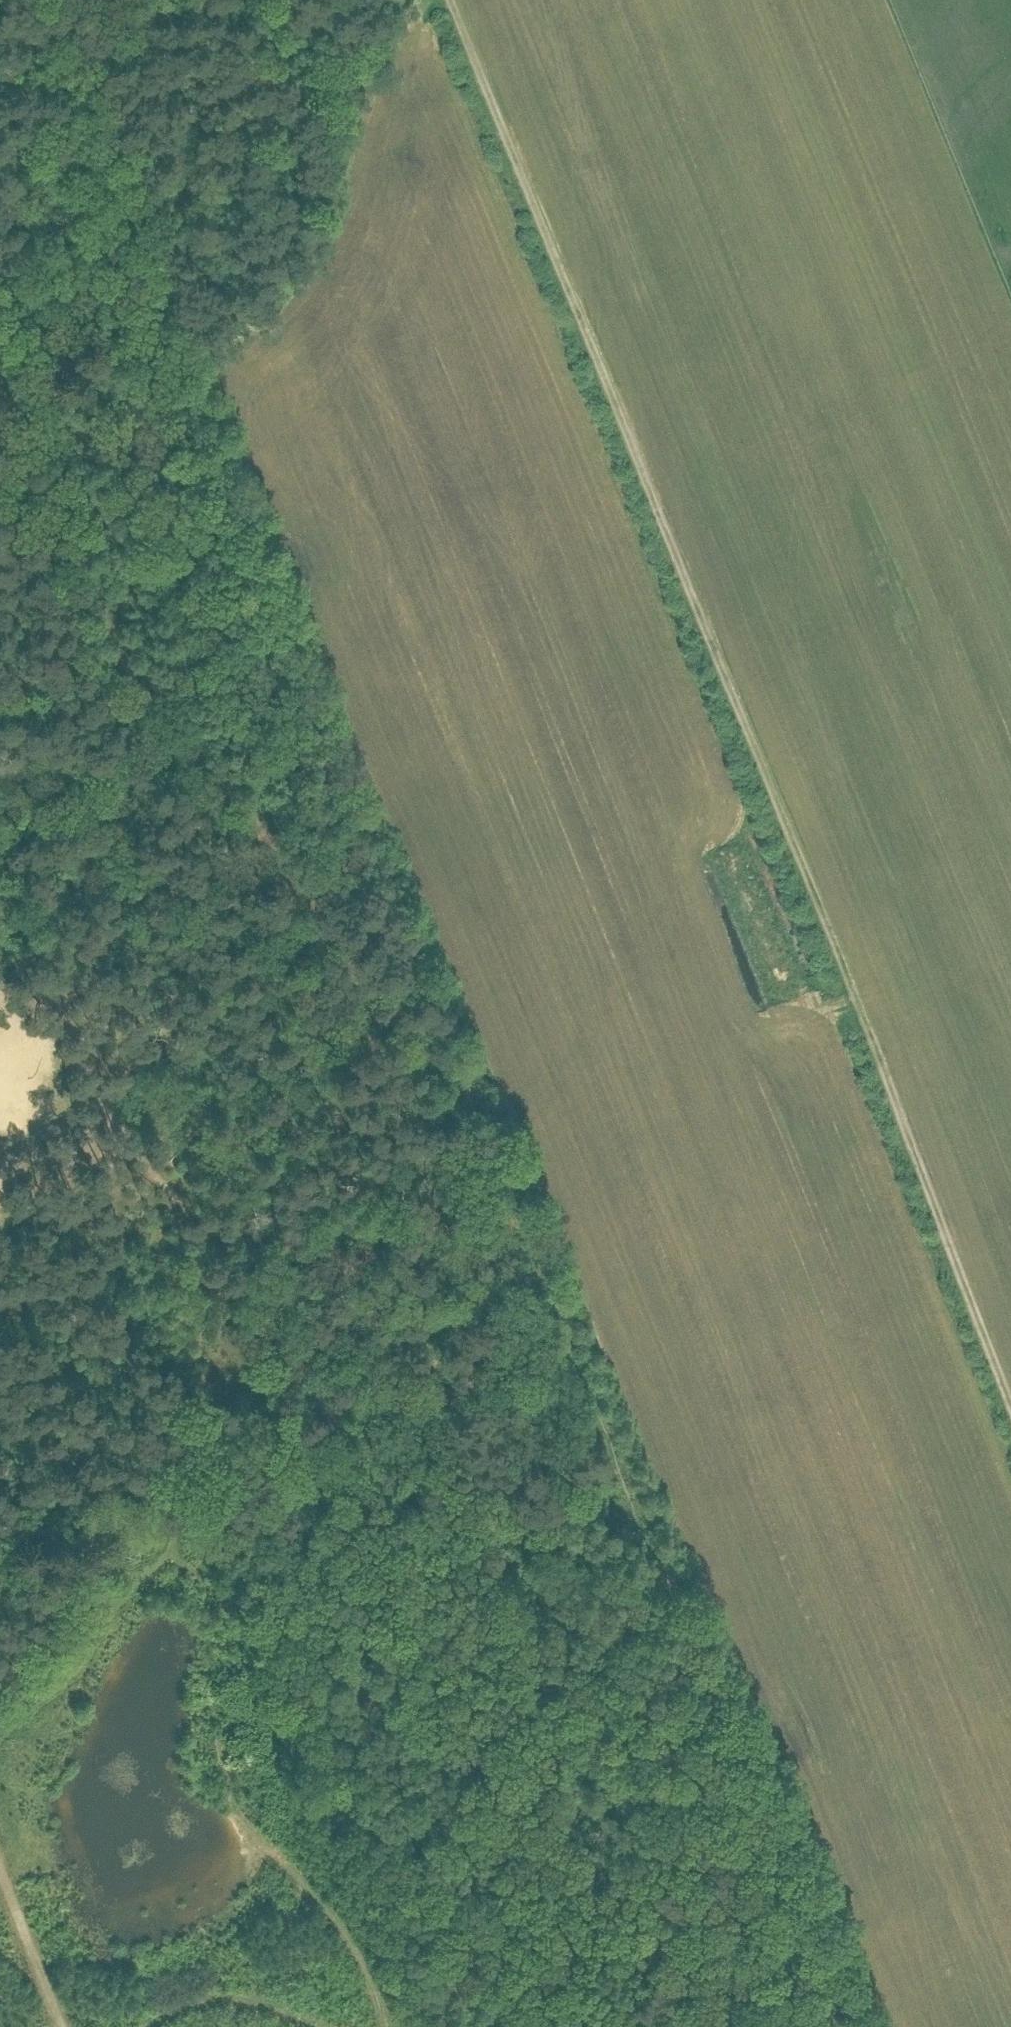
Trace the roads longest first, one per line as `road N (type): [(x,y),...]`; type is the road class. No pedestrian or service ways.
road 1 (track): [(454,0),(1010,1414)]
road 2 (track): [(0,1877),(61,2026)]

